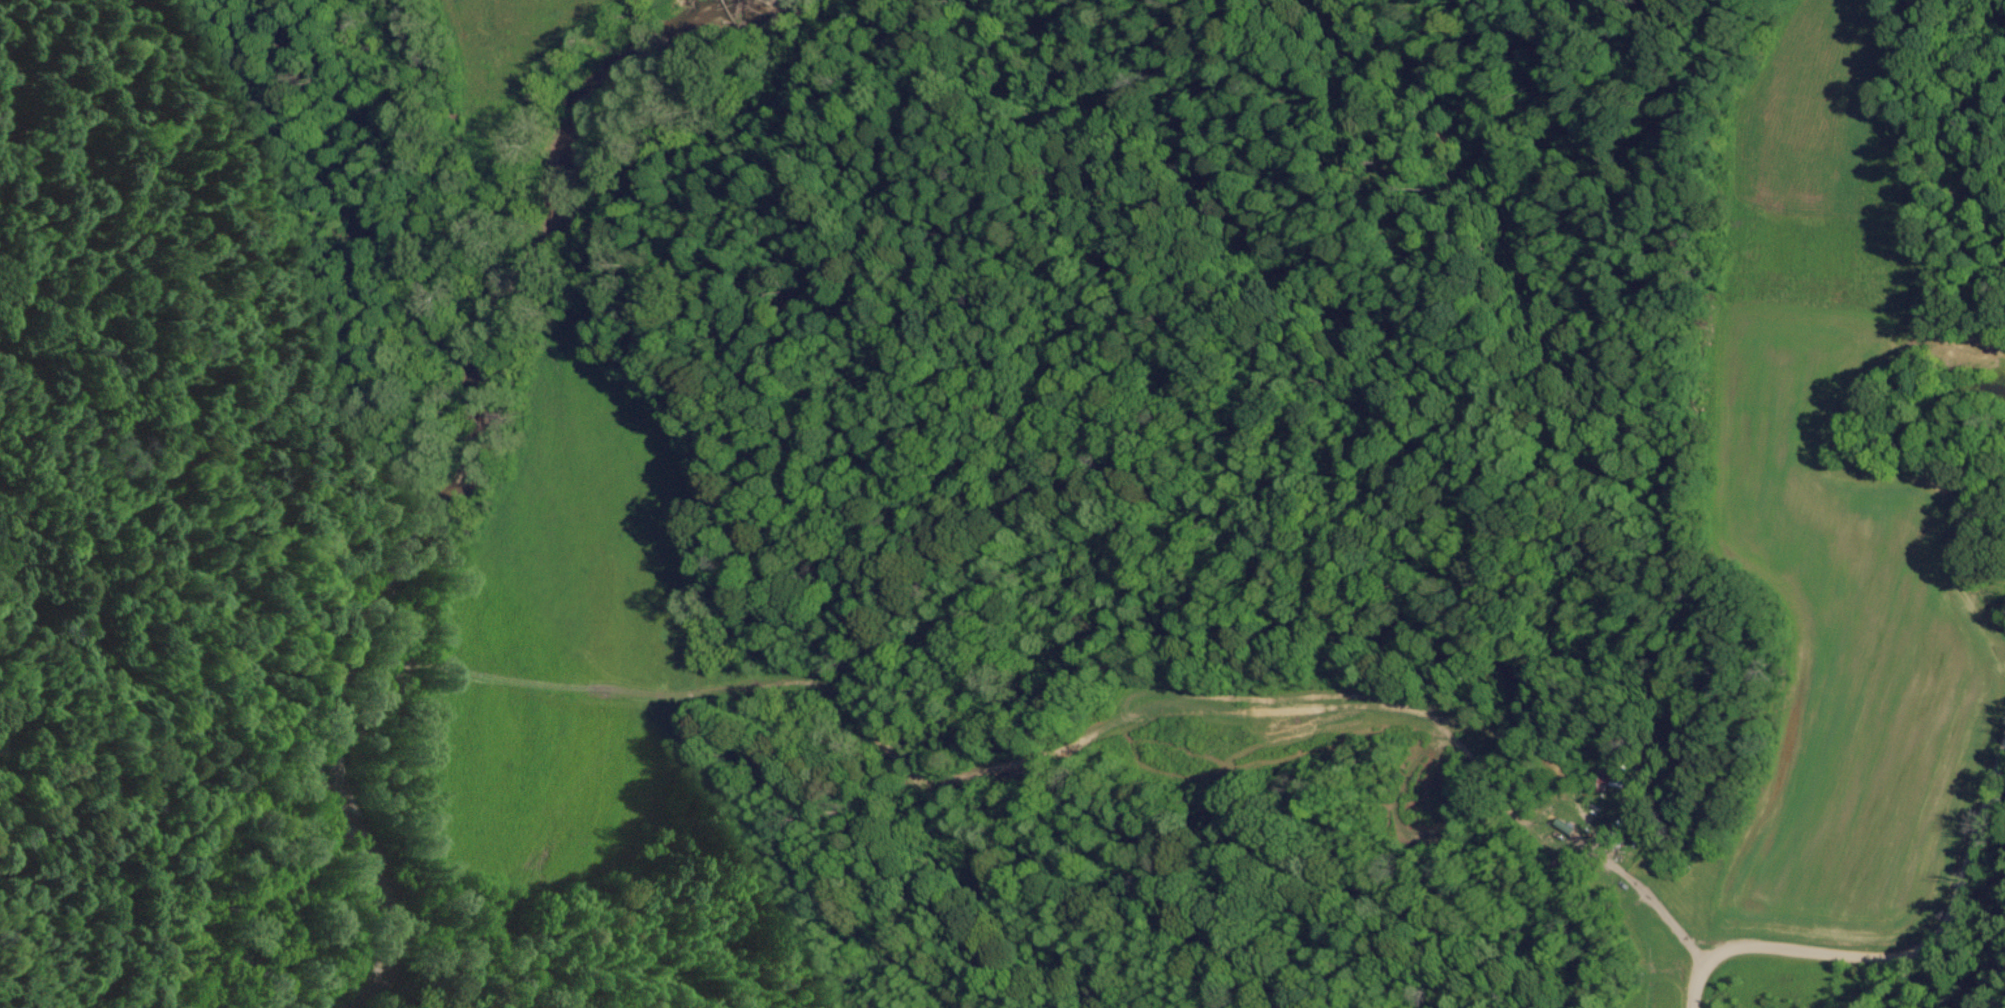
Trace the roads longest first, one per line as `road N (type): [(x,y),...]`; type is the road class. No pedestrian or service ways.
road 1 (residential): [(1687,1007),(1694,964),(1724,947),(1876,954),(1933,941),(1945,929),(2004,740)]

